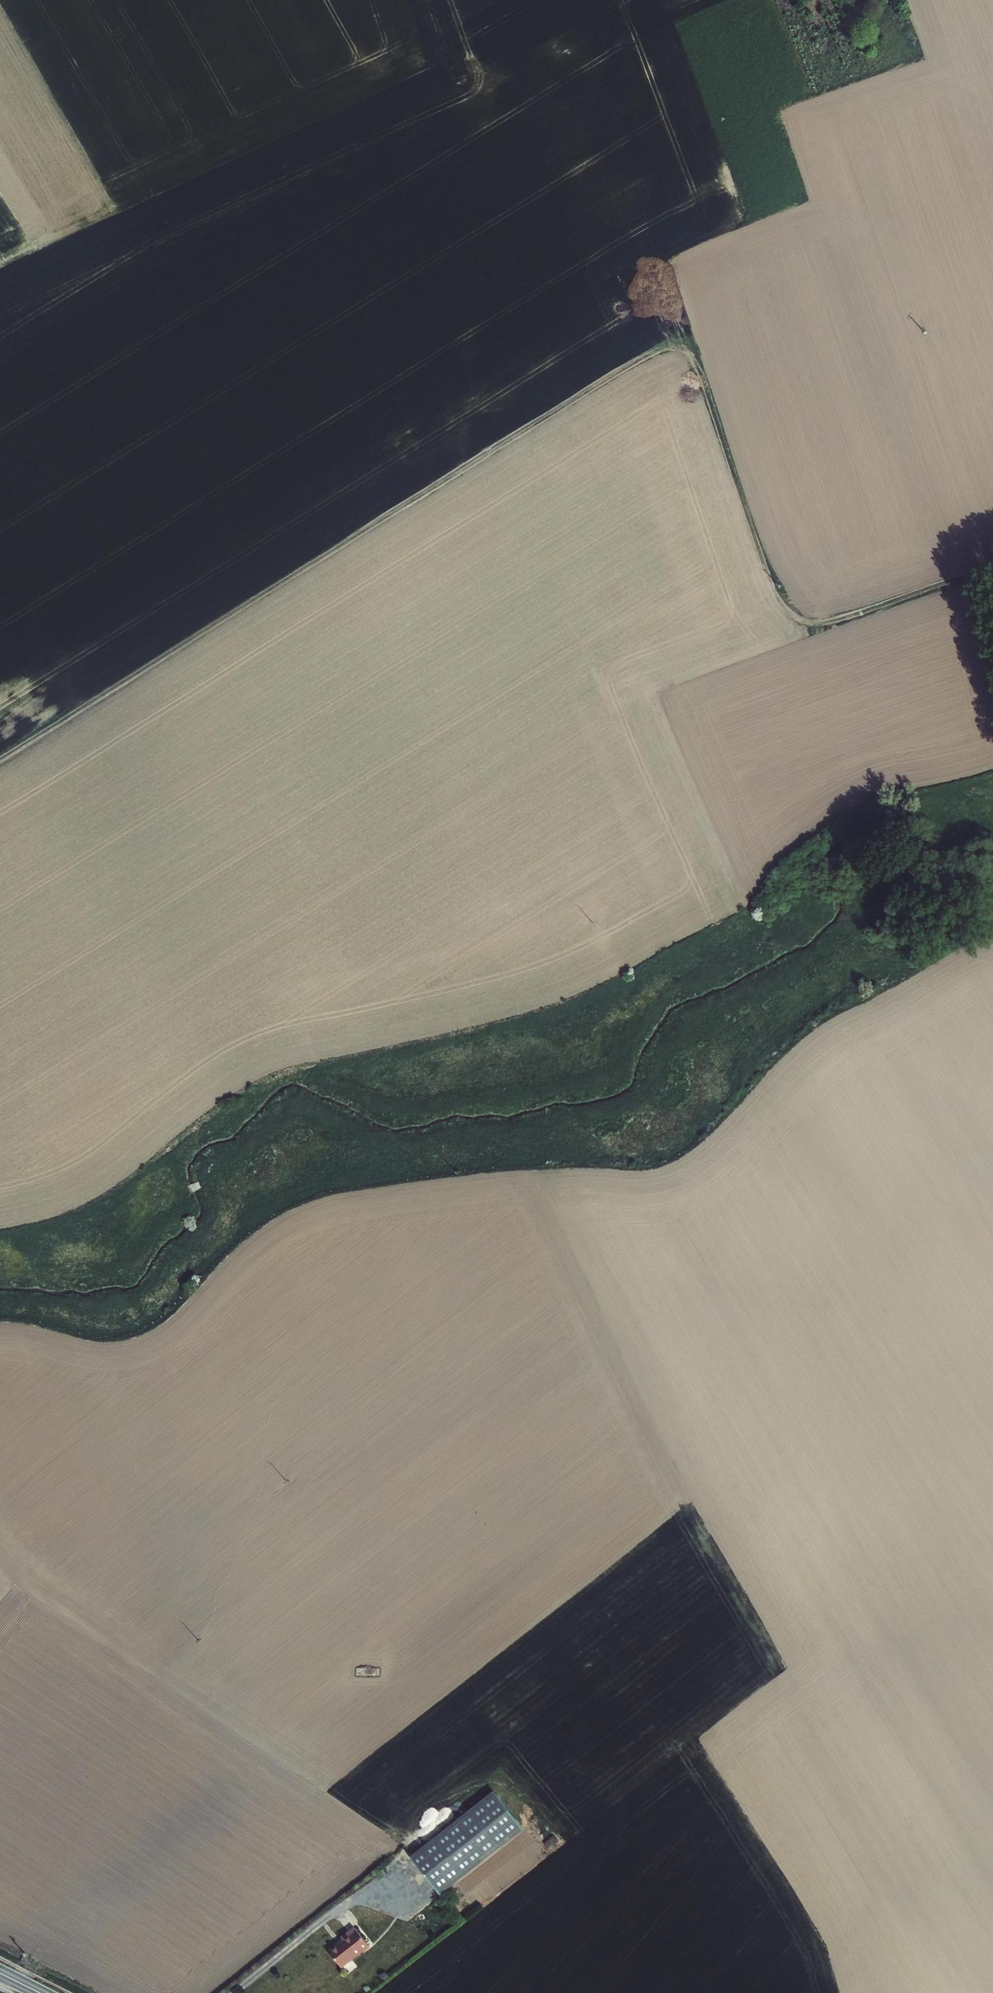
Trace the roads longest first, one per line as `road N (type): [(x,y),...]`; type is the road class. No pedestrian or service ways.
road 1 (track): [(992,571),(825,626),(784,610),(693,357),(669,347),(0,760)]

